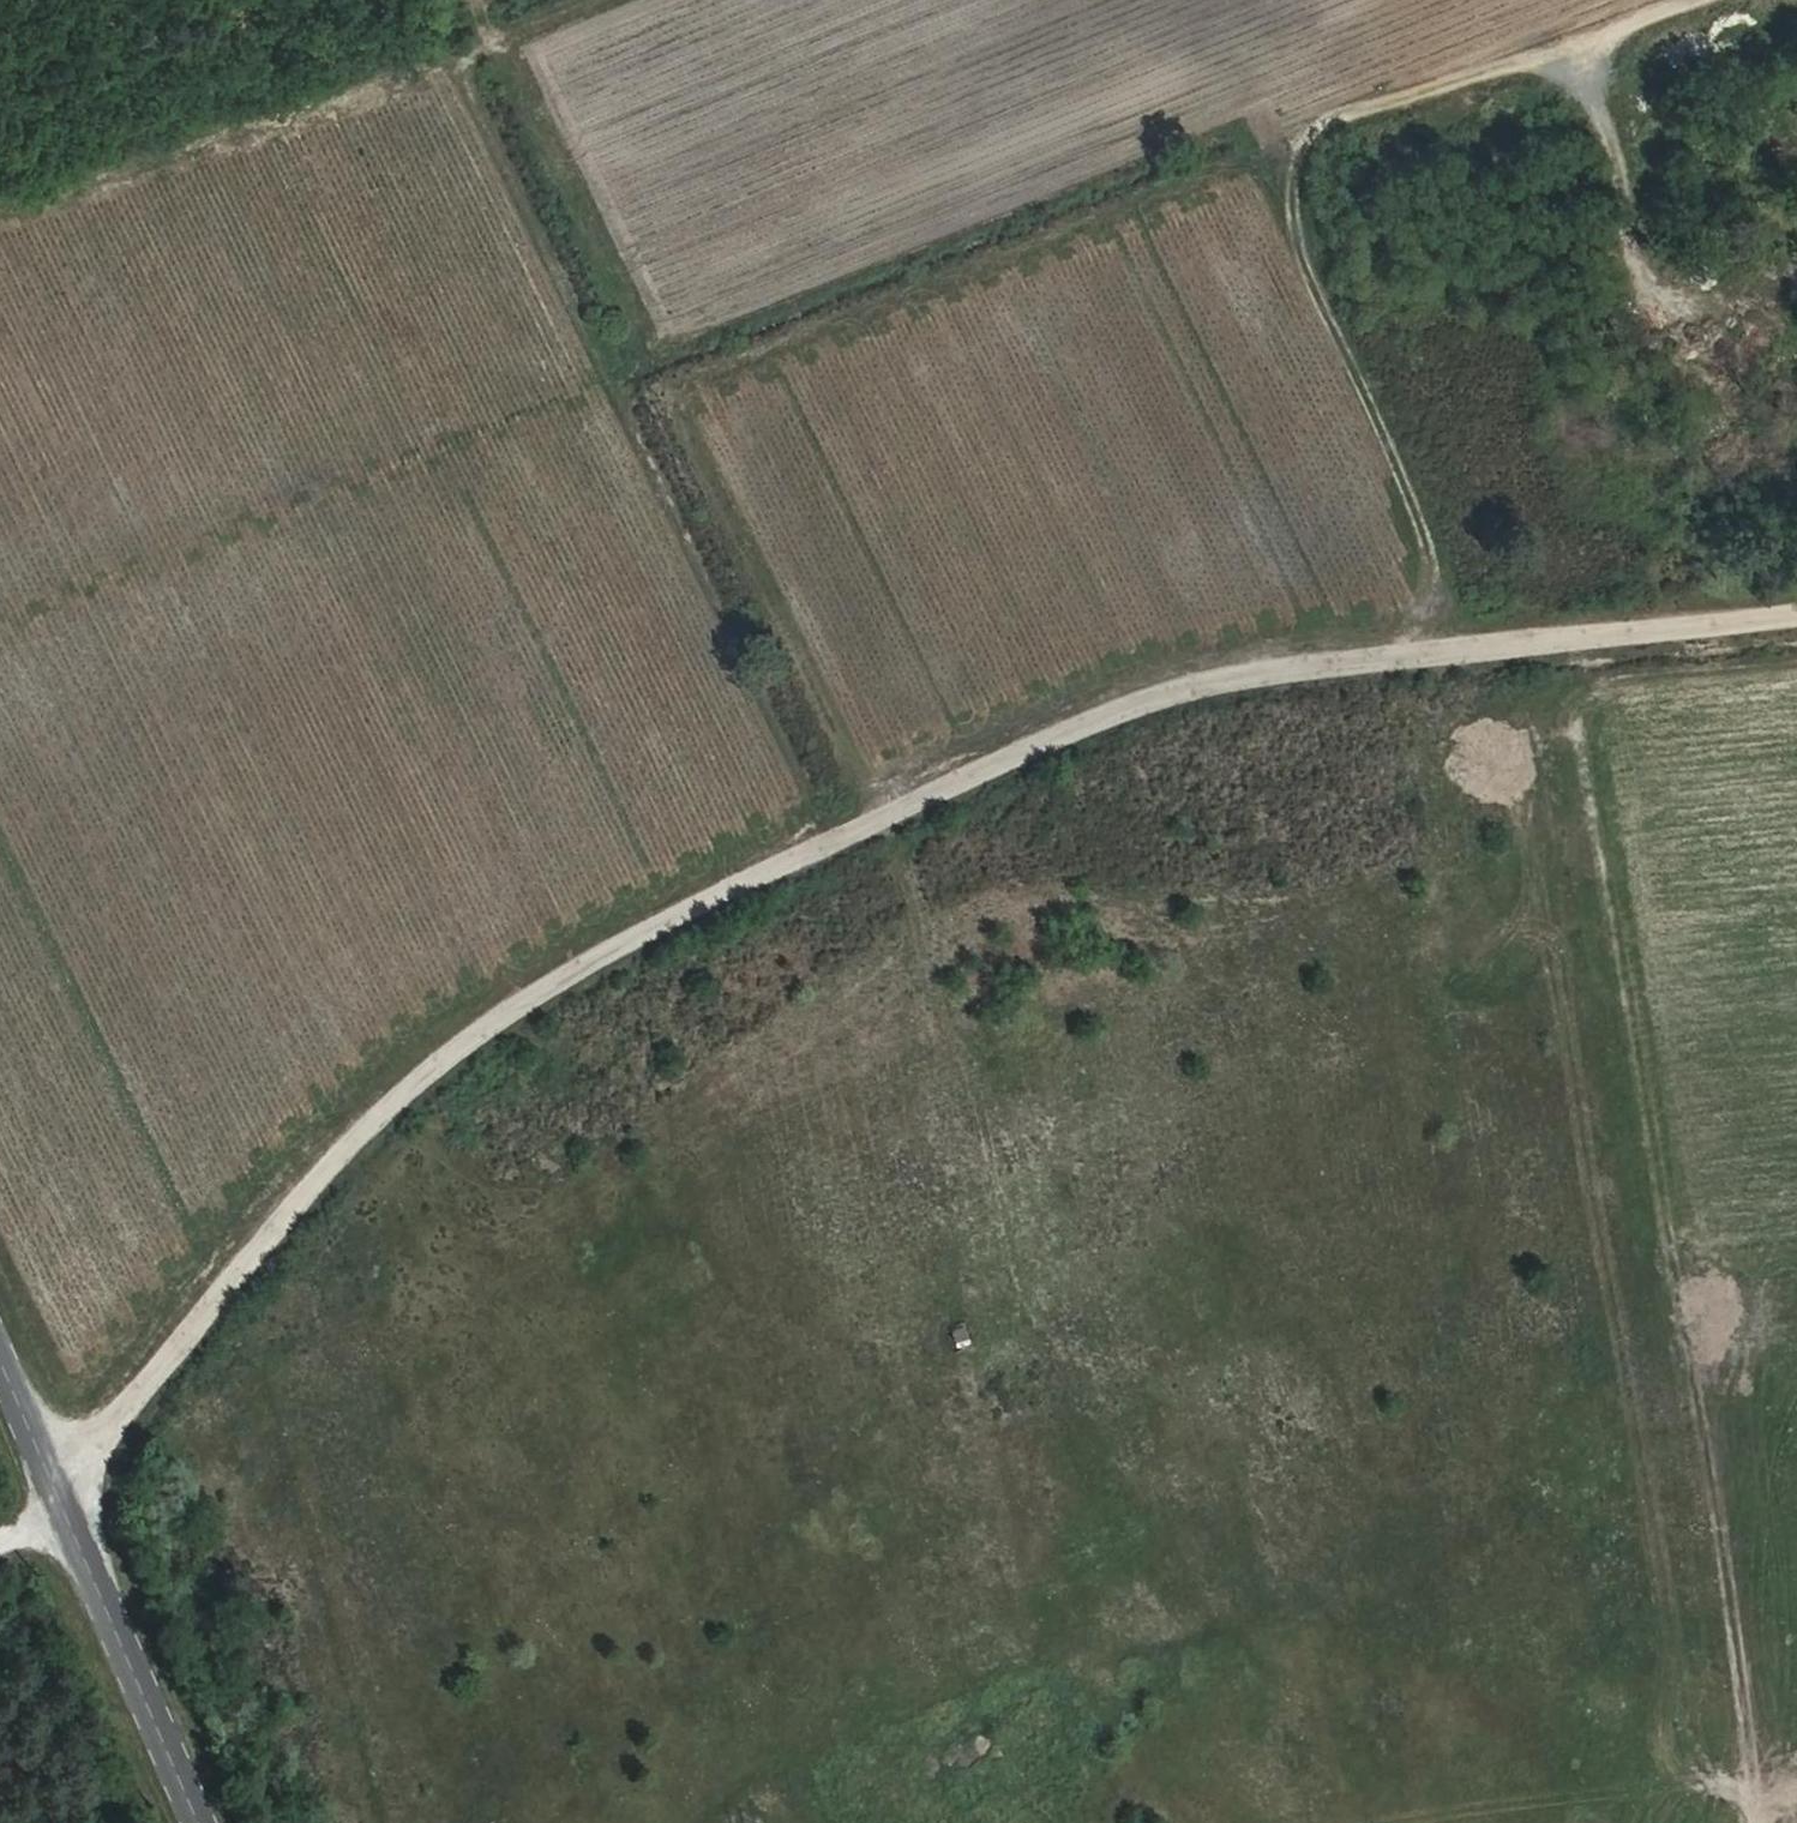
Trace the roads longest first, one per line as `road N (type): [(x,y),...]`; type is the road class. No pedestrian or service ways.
road 1 (track): [(0,1548),(80,1506),(342,1171),(443,1069),(606,960),(1079,734),(1208,685),(1796,625)]
road 2 (secondary): [(0,1299),(206,1822)]
road 3 (track): [(1681,0),(1267,152)]

